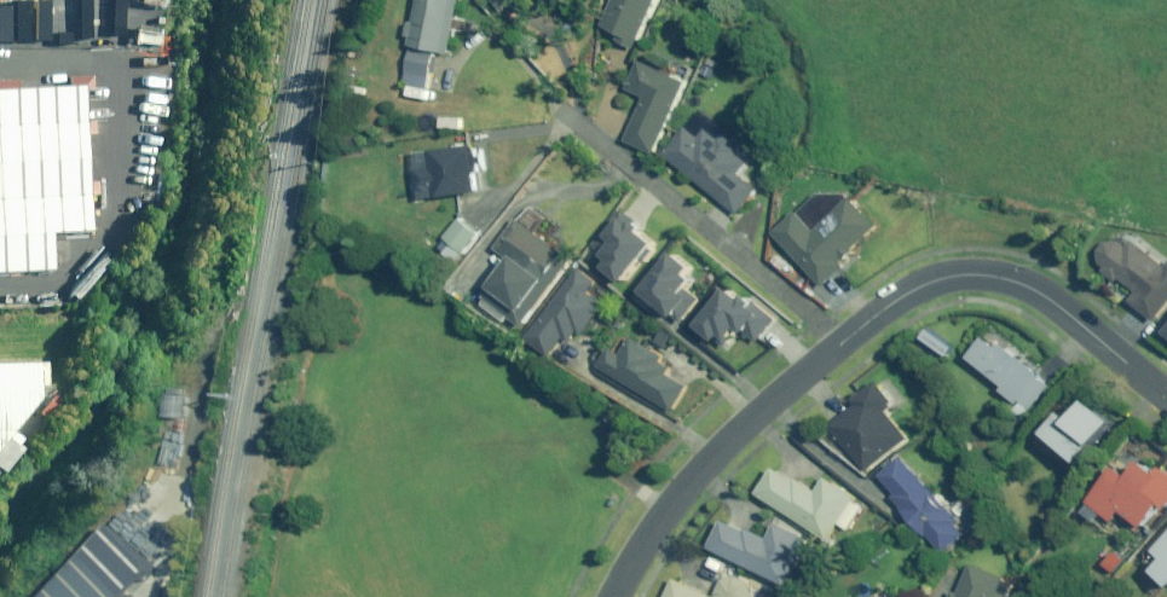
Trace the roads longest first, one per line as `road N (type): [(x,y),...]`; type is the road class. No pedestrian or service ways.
road 1 (residential): [(1166,396),(1054,300),(1014,280),(965,275),(925,283),(831,354)]
road 2 (residential): [(567,125),(831,354)]
road 3 (residential): [(831,354),(725,441),(674,500),(616,596)]

